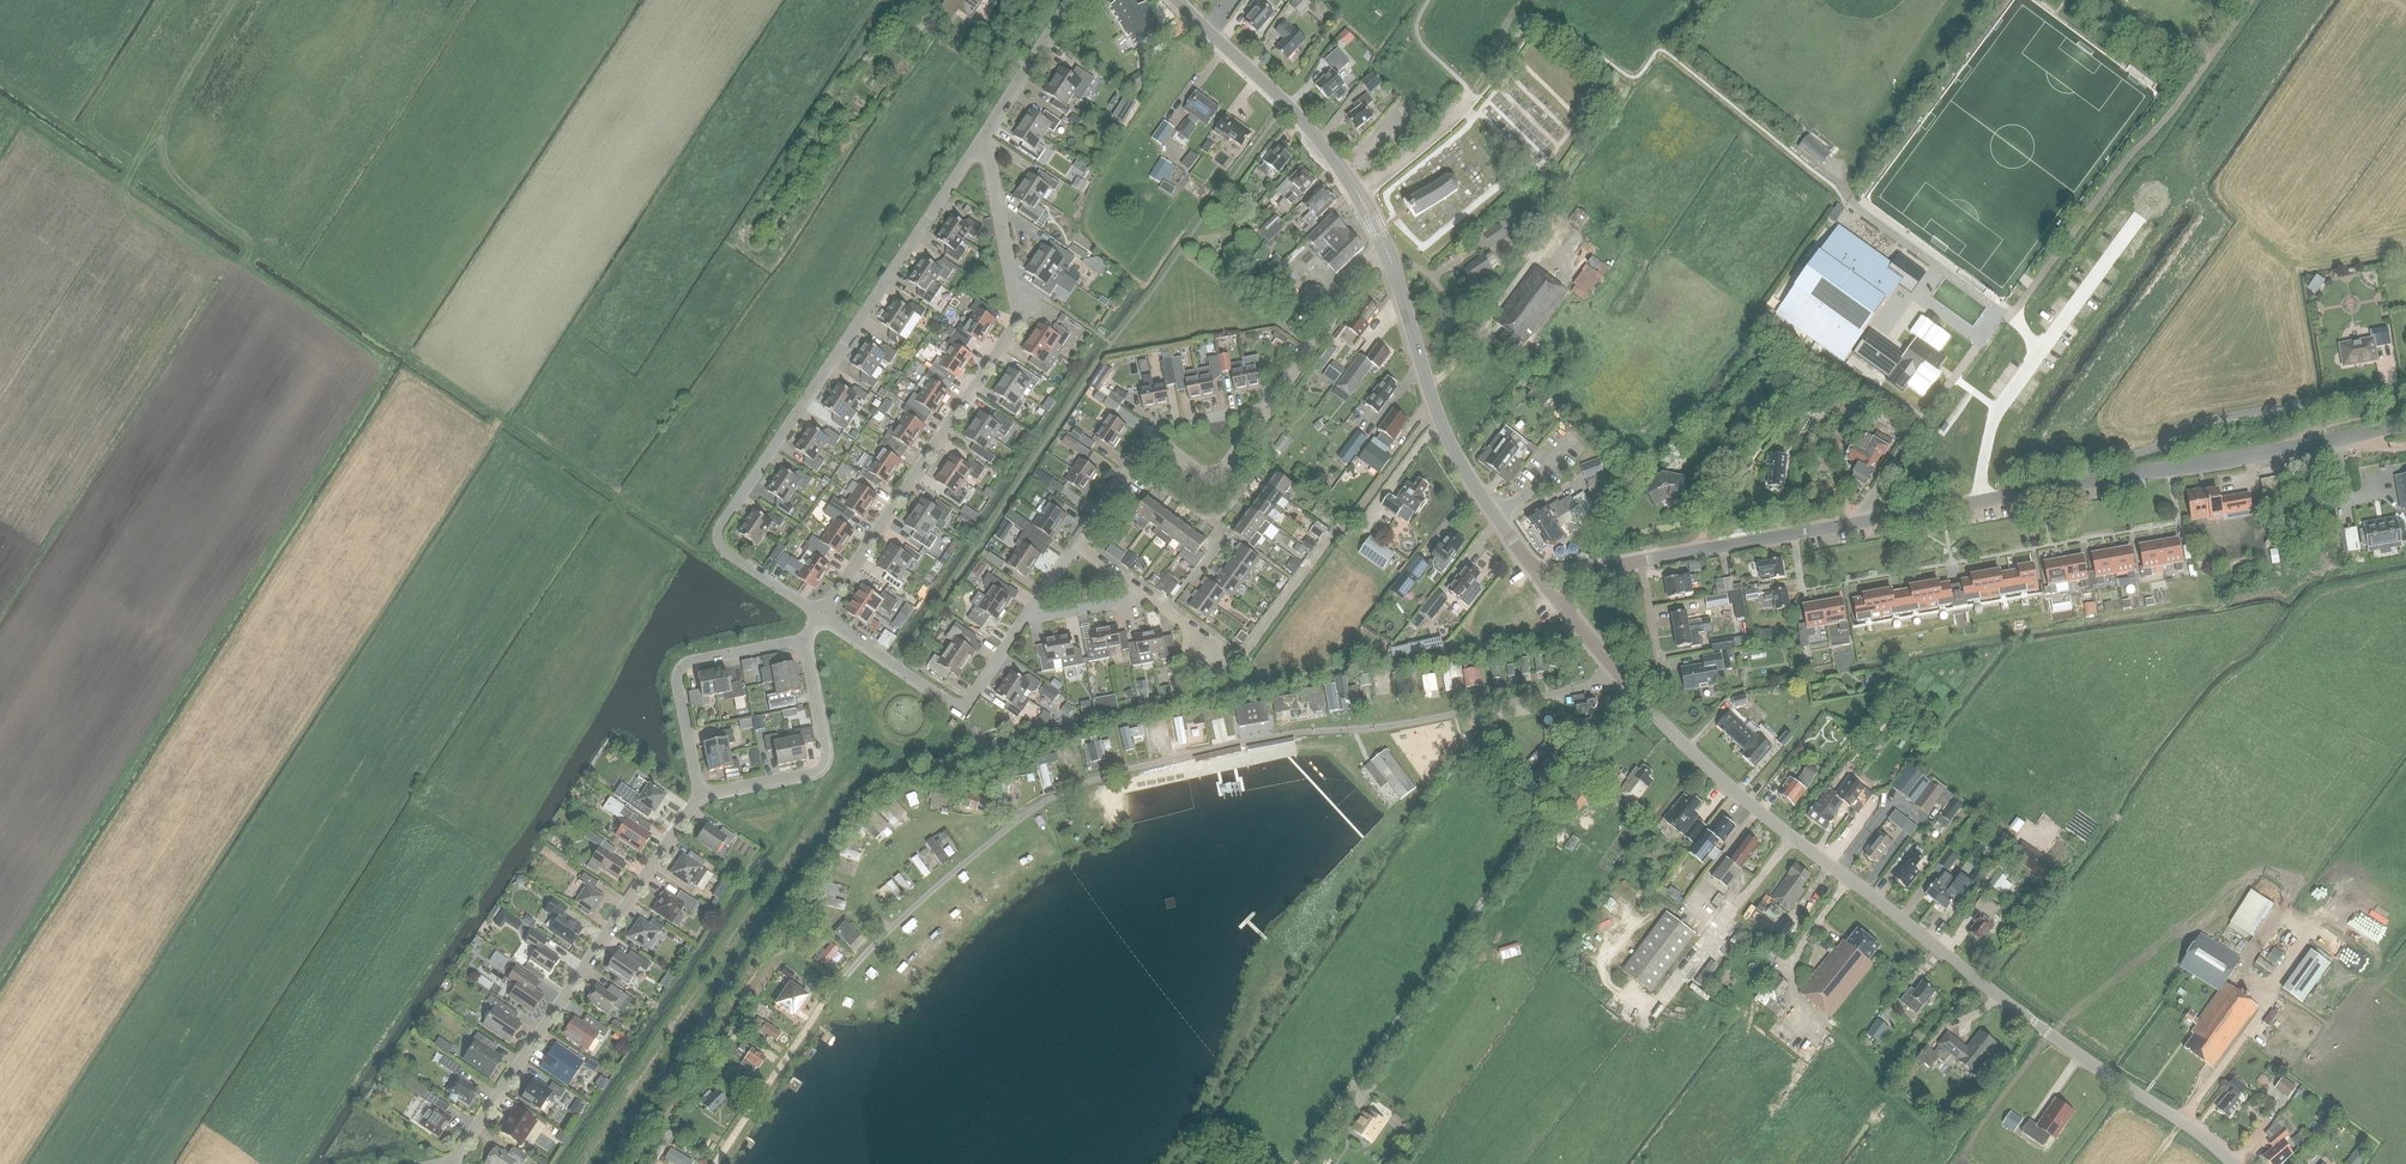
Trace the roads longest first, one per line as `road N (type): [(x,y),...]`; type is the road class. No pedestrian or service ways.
road 1 (track): [(716,1163),(848,970),(964,864),(1068,791),(1226,745),(1405,725),(1571,691),(1619,673)]
road 2 (tertiary): [(2232,1163),(1753,806),(1651,711),(1562,605)]
road 3 (residential): [(1867,520),(1872,494),(1941,395),(2003,313),(2018,307),(2254,0)]
road 4 (residential): [(820,615),(725,552),(717,539),(723,520),(983,136)]
road 5 (residential): [(820,615),(1016,319),(983,136)]
road 6 (residential): [(1077,546),(1147,446),(1162,446),(1198,472),(1223,468),(1387,250)]
road 7 (residential): [(450,1163),(700,794)]
road 8 (tertiary): [(1538,574),(1451,446),(1387,250)]
road 9 (unclassified): [(2085,481),(2092,464),(2152,450),(2181,425),(2405,385)]
road 10 (tertiary): [(1387,250),(1349,178),(1311,132),(1178,0)]
road 11 (tertiary): [(1578,573),(1867,520)]
road 12 (tertiary): [(2085,481),(2366,432)]
road 13 (residential): [(820,615),(957,705),(1026,618)]
road 14 (residential): [(700,794),(679,670),(686,661),(804,641)]
road 15 (residential): [(700,794),(815,772),(825,763),(804,641)]
road 16 (tertiary): [(1867,520),(2085,481)]
road 17 (residential): [(983,136),(1070,0)]
road 18 (residential): [(1026,618),(1152,599)]

